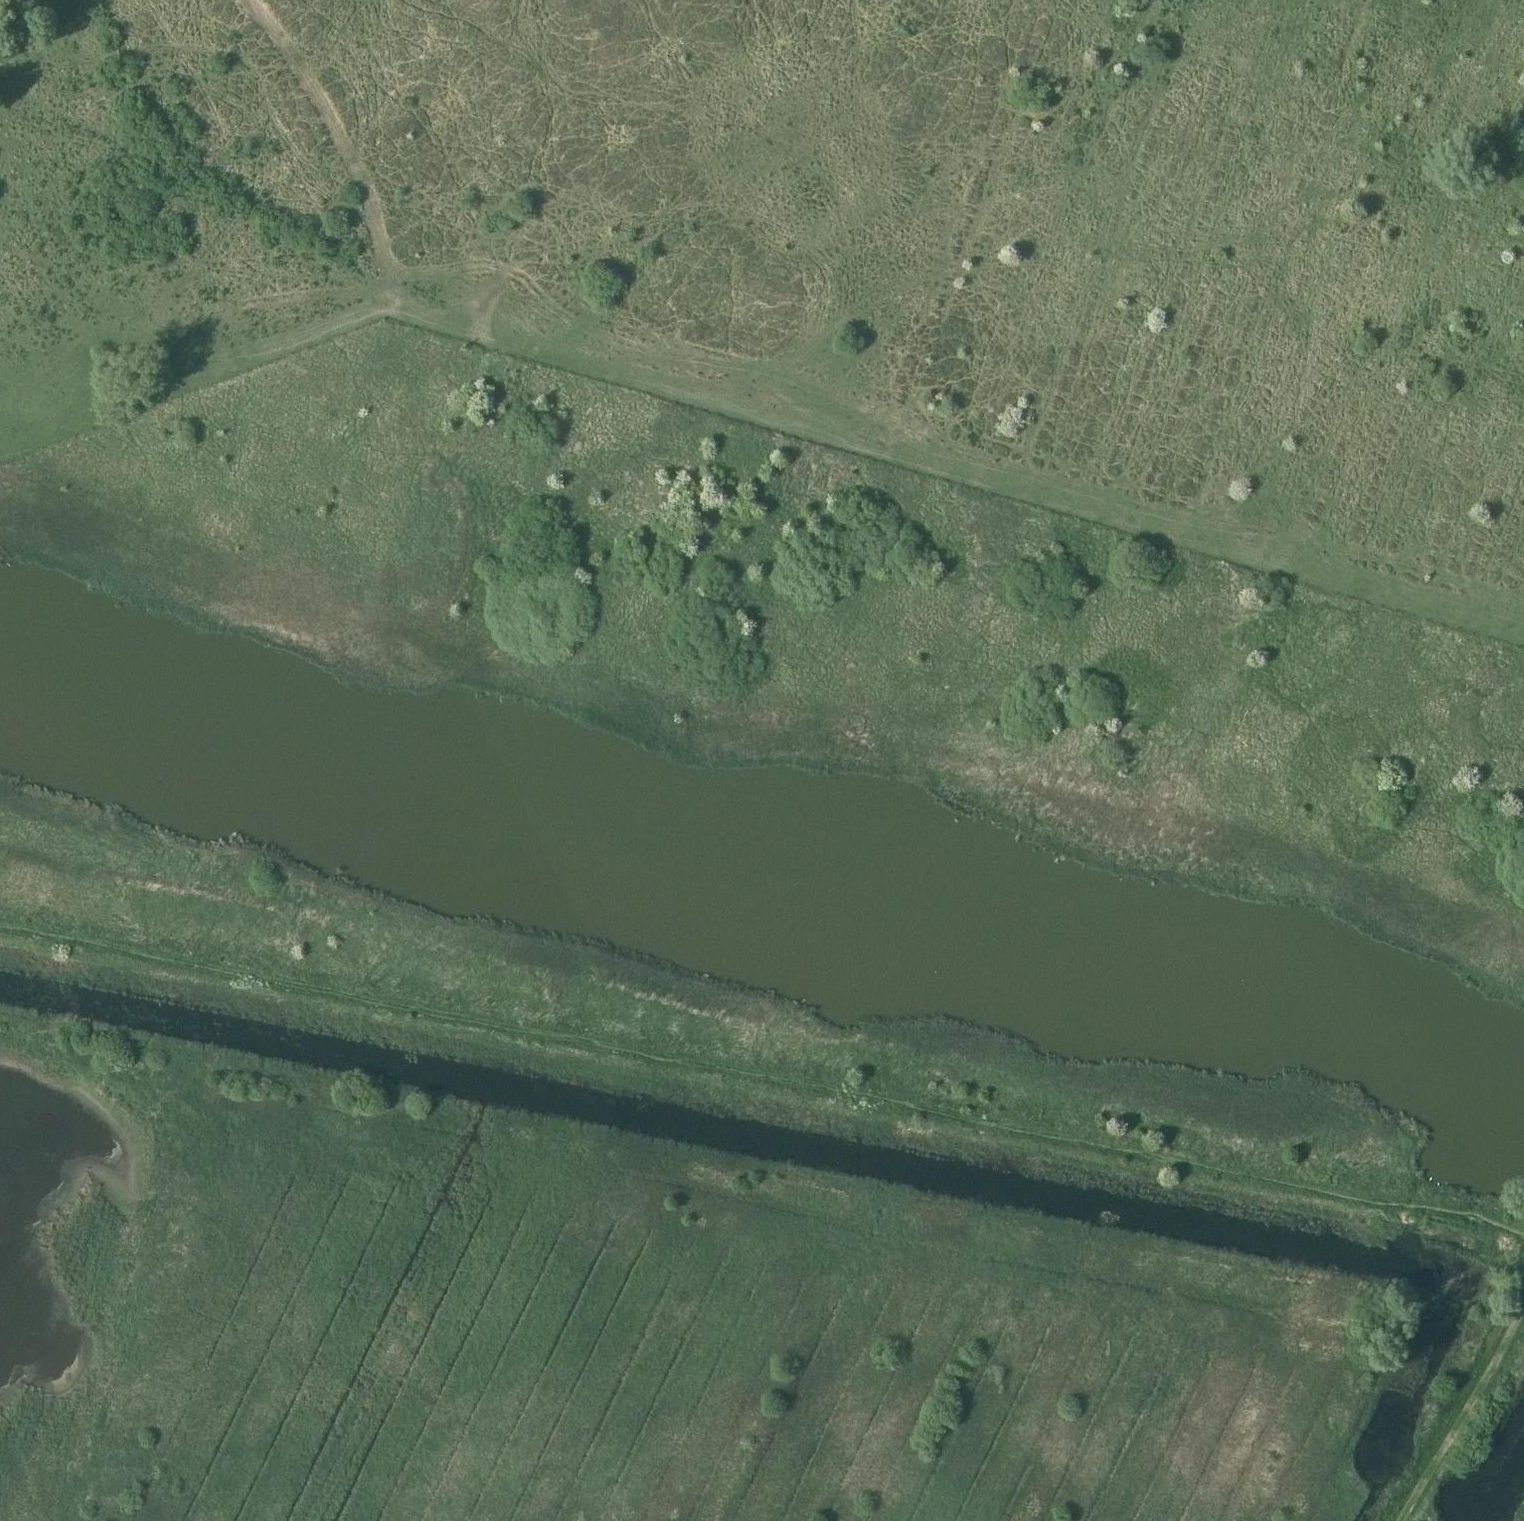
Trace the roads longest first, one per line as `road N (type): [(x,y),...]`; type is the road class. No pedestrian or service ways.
road 1 (track): [(1523,628),(399,308)]
road 2 (track): [(1405,1520),(1523,1319)]

